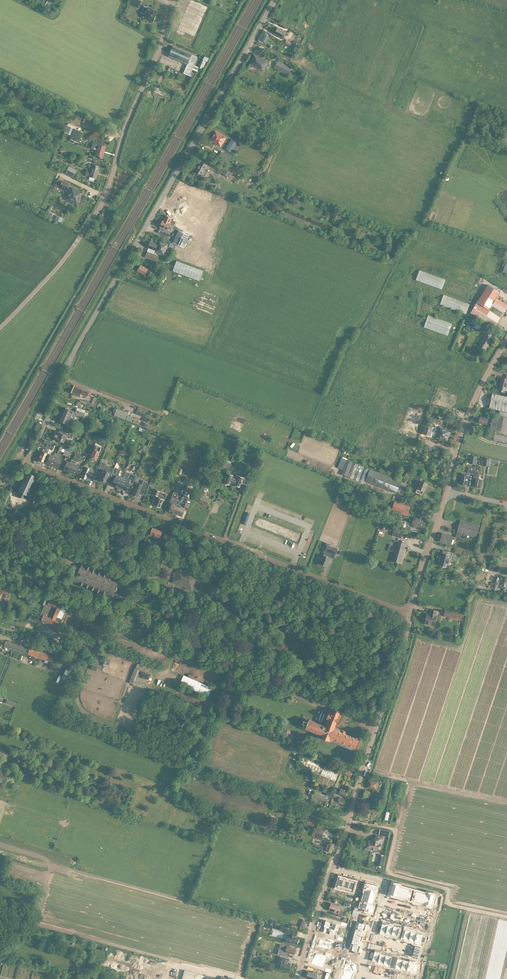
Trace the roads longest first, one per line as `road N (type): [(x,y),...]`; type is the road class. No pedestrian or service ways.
road 1 (unclassified): [(25,462),(75,350),(275,0)]
road 2 (unclassified): [(410,614),(25,462)]
road 3 (unclassified): [(0,326),(60,263),(101,204),(169,4)]
road 4 (unclassified): [(333,868),(410,614)]
road 5 (track): [(349,820),(394,830),(390,874),(447,888),(452,906),(506,916)]
road 6 (unclassified): [(446,491),(467,414),(506,339)]
road 7 (residential): [(333,868),(383,888),(357,978)]
road 8 (unclassified): [(410,614),(446,491)]

